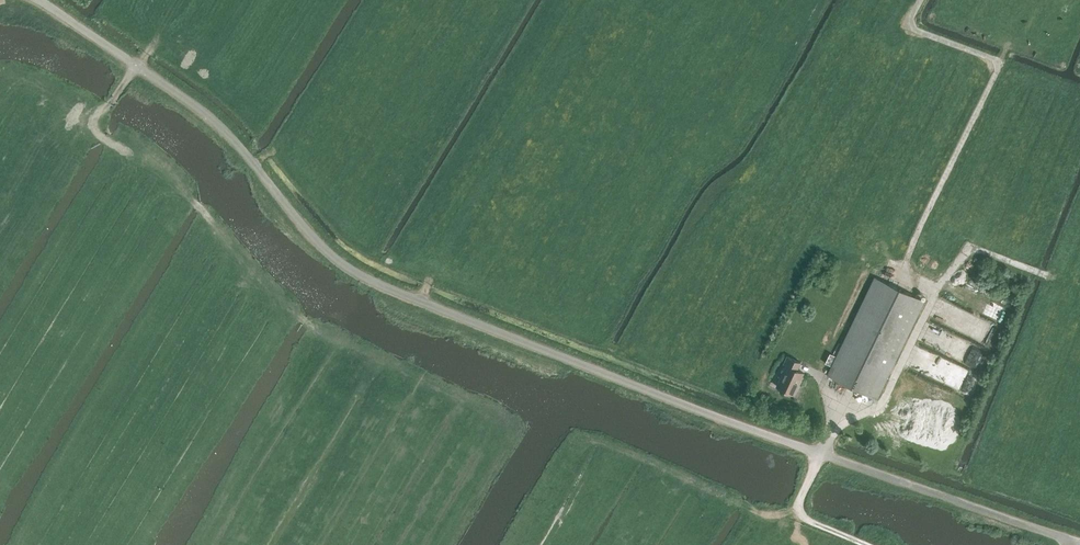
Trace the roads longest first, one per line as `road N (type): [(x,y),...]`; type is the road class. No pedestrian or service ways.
road 1 (unclassified): [(41,0),(224,127),(329,253),(366,277),(1079,544)]
road 2 (track): [(864,544),(804,520),(799,507),(821,452)]
road 3 (track): [(173,0),(152,45),(103,111)]

